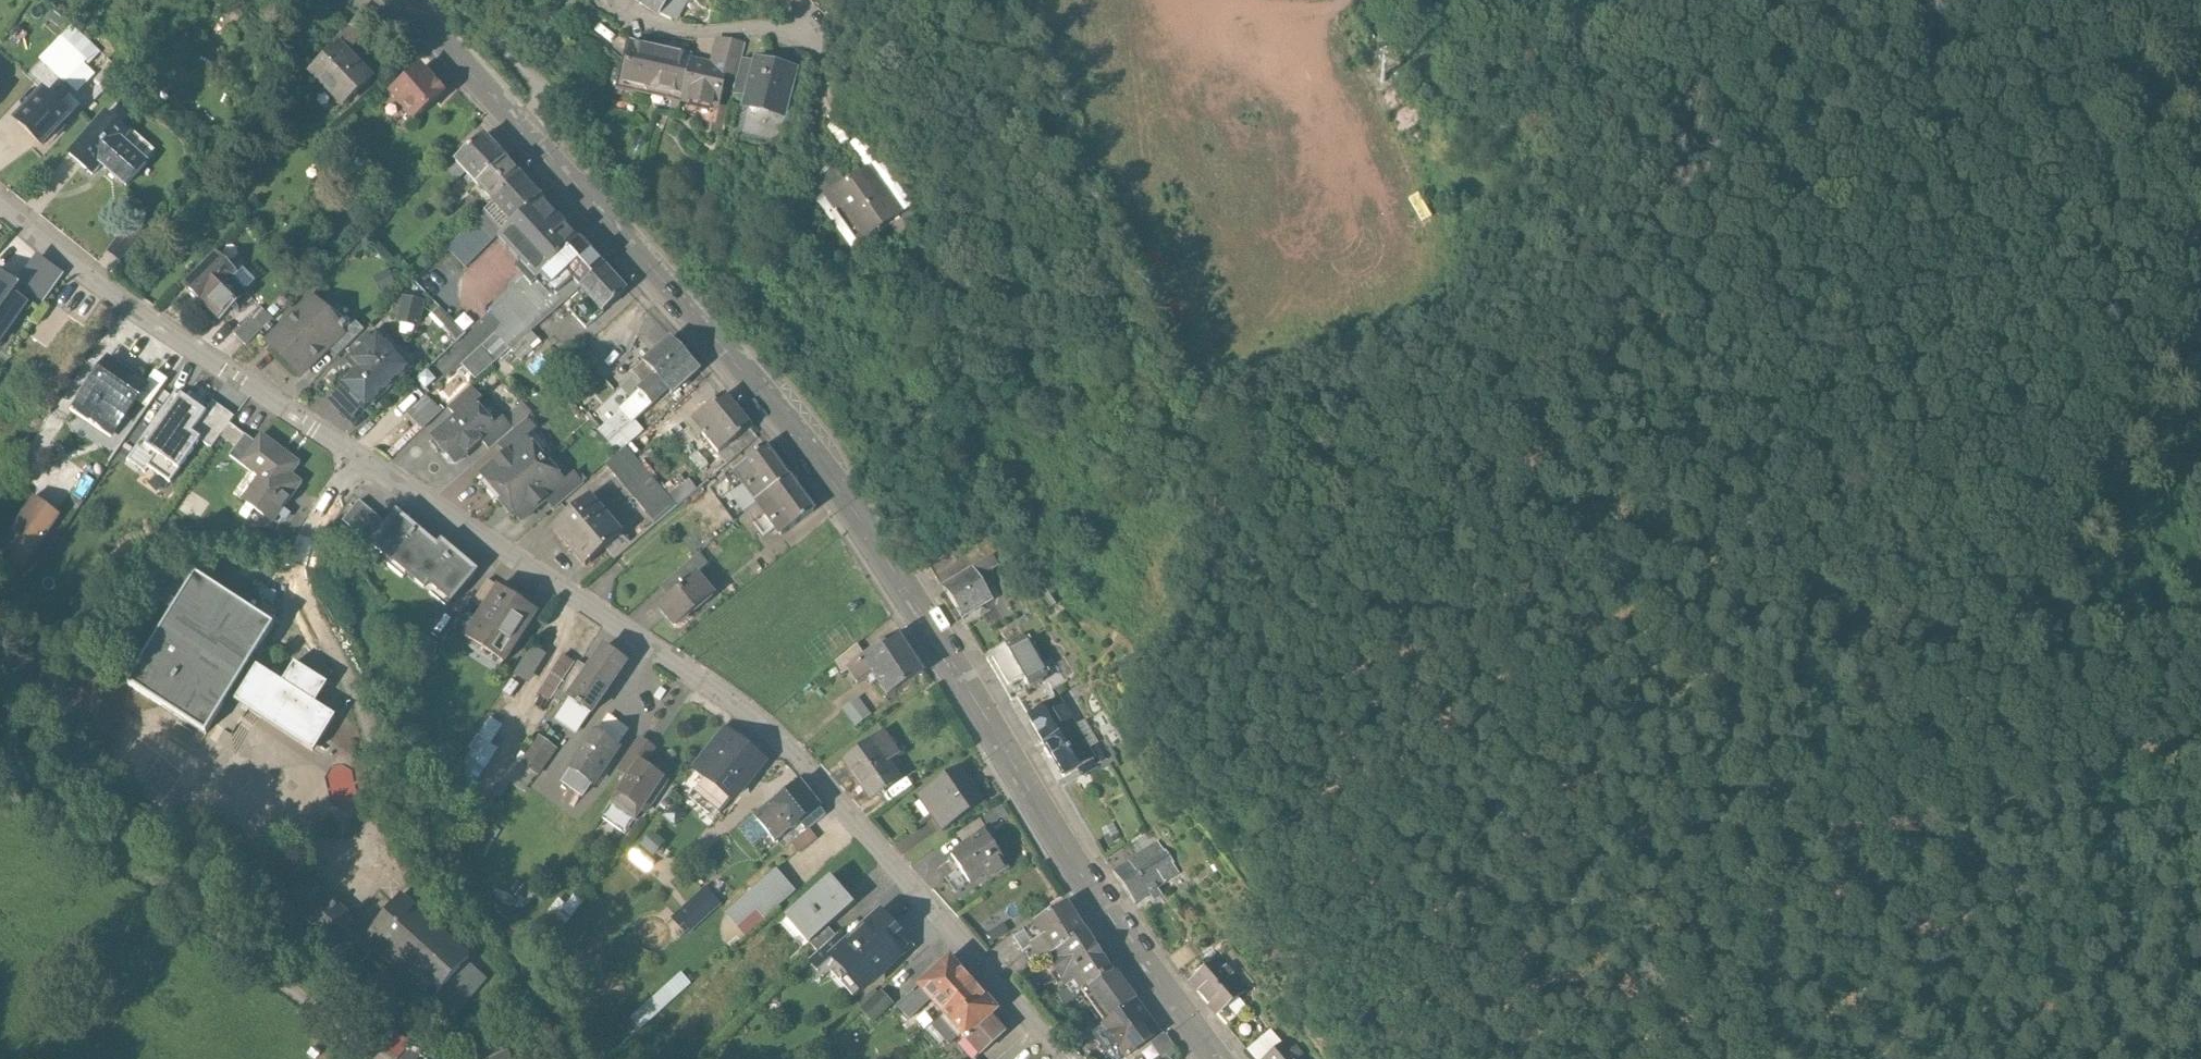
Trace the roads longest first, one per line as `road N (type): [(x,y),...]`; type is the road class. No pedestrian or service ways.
road 1 (residential): [(0,207),(89,278),(763,727),(1071,1058)]
road 2 (secondary): [(1217,1058),(1167,1000),(843,508),(524,130)]
road 3 (track): [(1417,54),(1483,54),(1569,72),(1705,81),(1840,80),(2070,33),(2146,26),(2200,36)]
road 4 (residential): [(380,1058),(0,787)]
road 5 (track): [(2200,276),(2107,463),(2109,491),(2200,586)]
road 6 (track): [(2198,36),(2158,94),(2167,153),(2200,238)]
road 7 (residential): [(613,0),(673,38),(781,37)]
road 8 (secondary): [(524,130),(405,0)]
road 9 (residential): [(524,130),(538,97),(457,0)]

